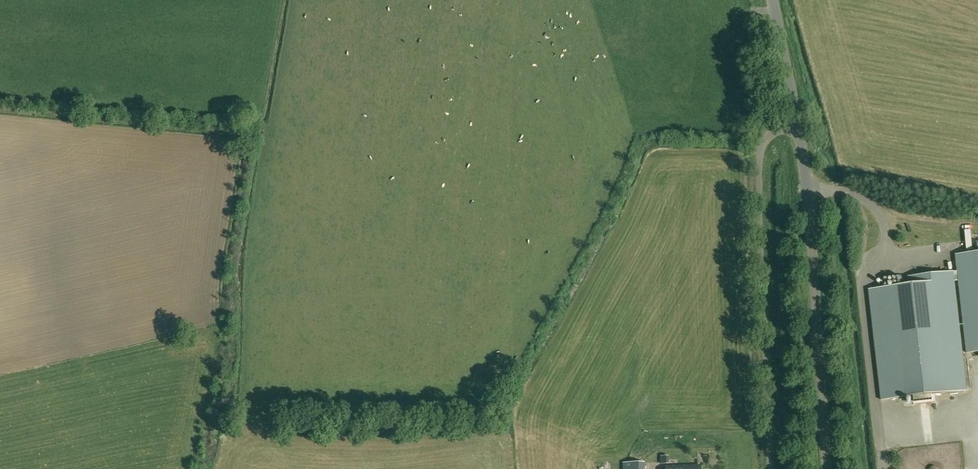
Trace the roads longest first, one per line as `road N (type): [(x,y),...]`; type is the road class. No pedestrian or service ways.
road 1 (unclassified): [(770,468),(762,143),(797,123)]
road 2 (unclassified): [(828,468),(810,191),(797,123)]
road 3 (unclassified): [(797,123),(776,0)]

